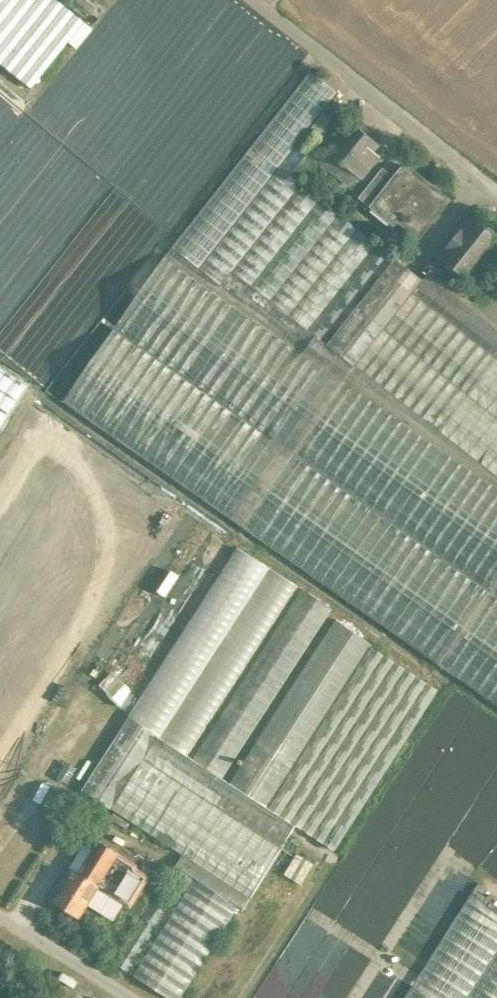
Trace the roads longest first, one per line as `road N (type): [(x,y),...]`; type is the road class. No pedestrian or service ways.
road 1 (unclassified): [(0,918),(128,997)]

